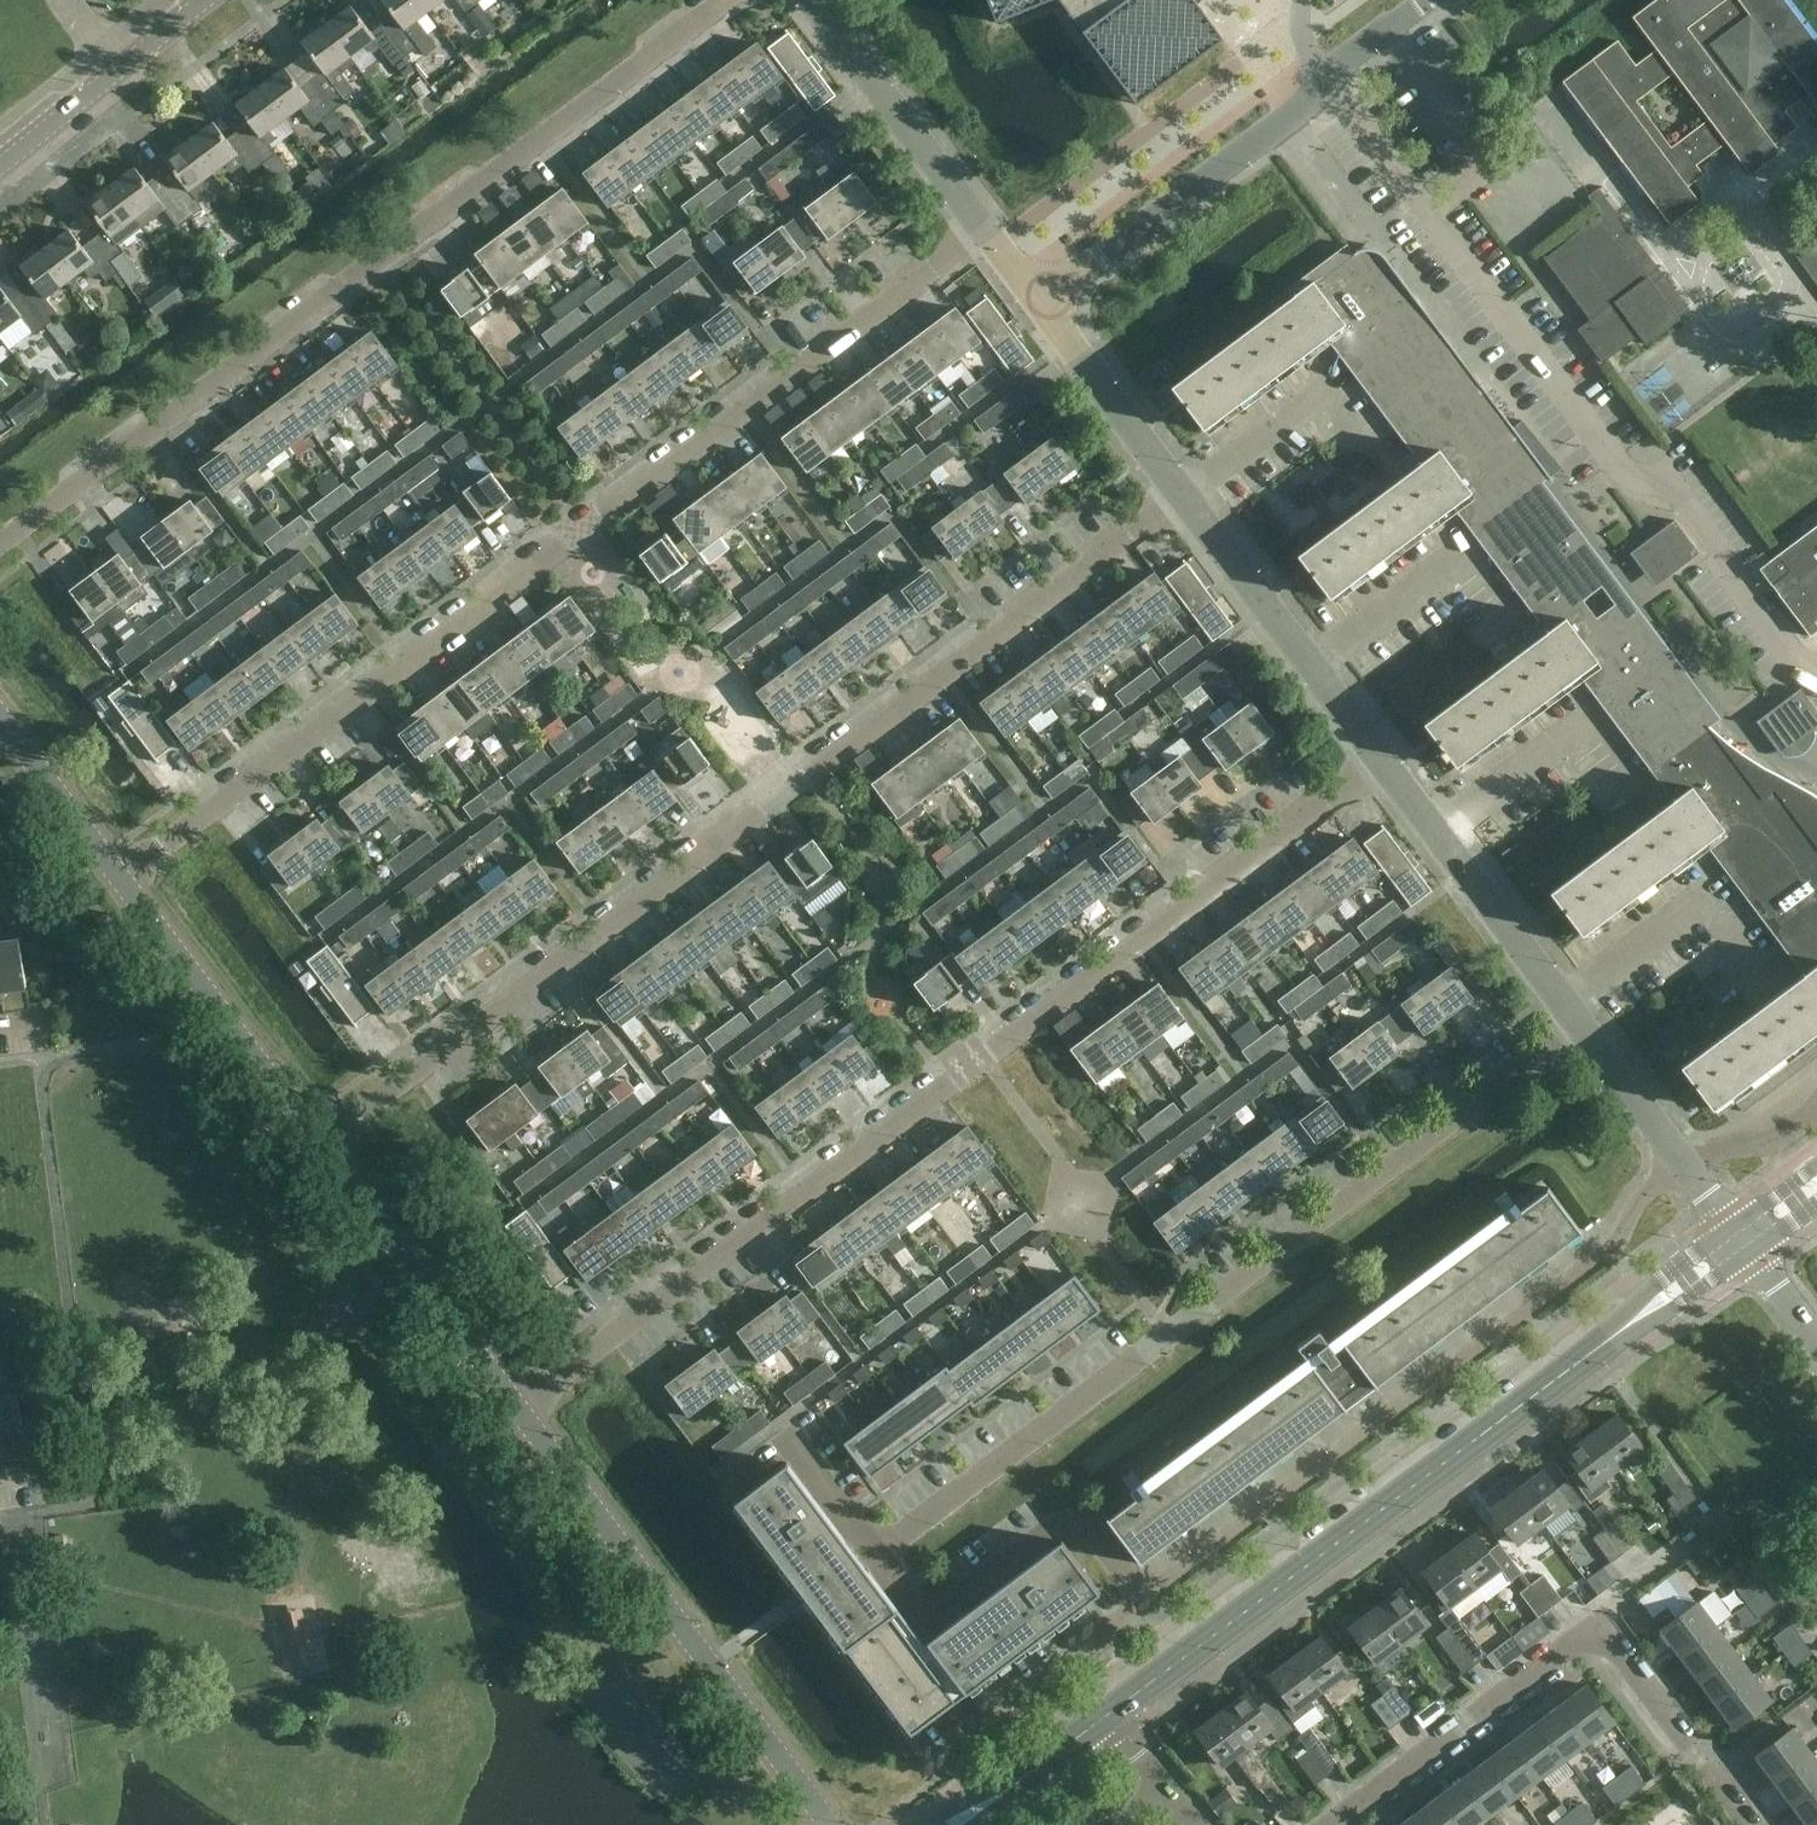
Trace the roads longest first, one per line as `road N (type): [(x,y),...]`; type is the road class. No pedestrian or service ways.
road 1 (residential): [(112,883),(983,228)]
road 2 (residential): [(310,1146),(1182,496)]
road 3 (residential): [(515,1409),(1378,759)]
road 4 (residential): [(930,1766),(1614,1242),(1647,1185),(1681,1167)]
road 5 (residential): [(0,542),(717,0)]
road 6 (residential): [(873,1553),(1577,1027)]
road 7 (tertiary): [(1116,1710),(1738,1243)]
road 8 (tertiary): [(830,1824),(515,1409)]
road 9 (residential): [(1036,299),(1330,78),(1419,0)]
road 10 (unclassified): [(1577,1027),(1378,759)]
road 11 (tertiary): [(515,1409),(310,1146)]
road 12 (residential): [(1329,1824),(1594,1624)]
road 13 (tertiary): [(310,1146),(112,883)]
road 14 (unclassified): [(1378,759),(1182,496)]
road 15 (unclassified): [(983,228),(813,0)]
road 16 (unclassified): [(0,164),(200,0)]
road 17 (residential): [(1750,1824),(1594,1624)]
road 18 (unclassified): [(1182,496),(1036,299)]
road 19 (tertiary): [(954,1824),(1116,1710)]
road 20 (tertiary): [(112,883),(0,725)]
road 21 (unclassified): [(1681,1167),(1577,1027)]
road 22 (residential): [(1594,1624),(1614,1598),(1721,1520)]
road 23 (residential): [(1681,1167),(1727,1145),(1781,1142),(1816,1108)]
road 24 (unclassified): [(1816,1341),(1738,1243)]

